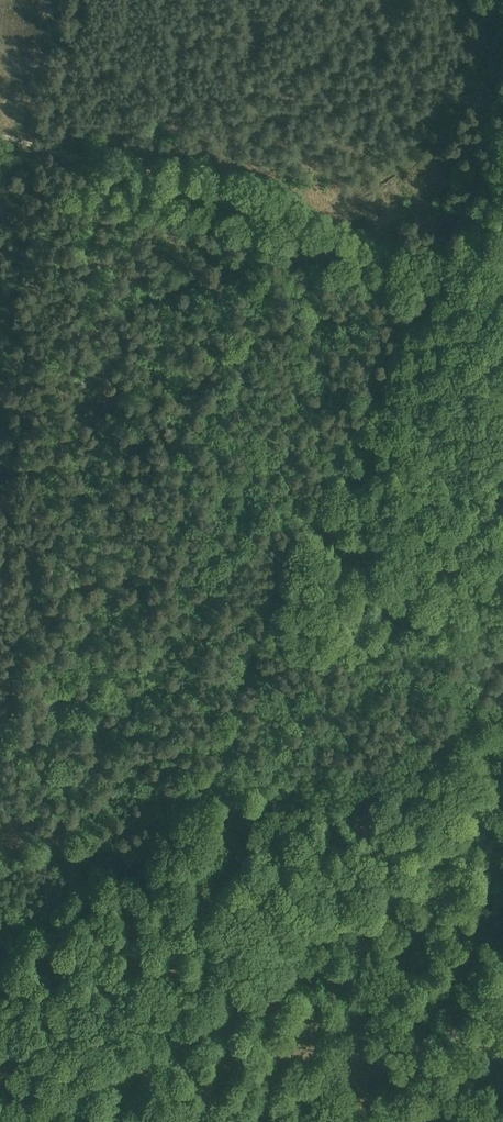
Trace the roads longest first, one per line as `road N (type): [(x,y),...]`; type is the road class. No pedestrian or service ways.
road 1 (track): [(502,132),(144,869)]
road 2 (track): [(502,259),(438,262),(331,242),(255,196),(0,140)]
road 3 (track): [(0,1095),(60,1030),(144,869)]
road 4 (track): [(0,835),(72,862),(144,869)]

